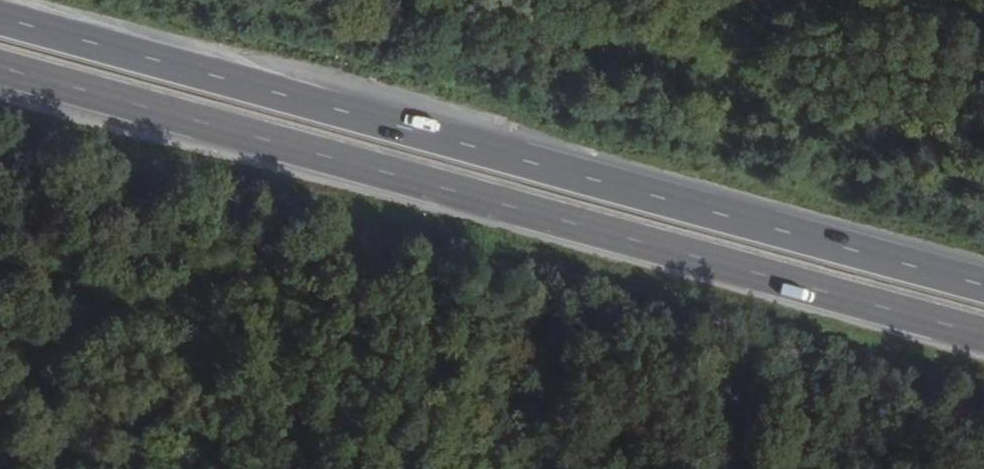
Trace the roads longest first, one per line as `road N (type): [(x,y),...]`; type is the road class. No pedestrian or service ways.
road 1 (trunk): [(983,287),(0,18)]
road 2 (trunk): [(0,70),(983,336)]

